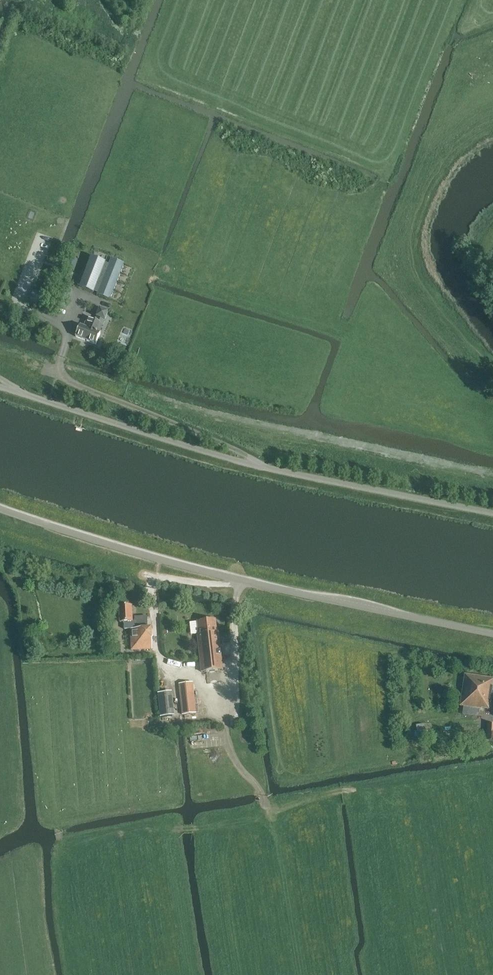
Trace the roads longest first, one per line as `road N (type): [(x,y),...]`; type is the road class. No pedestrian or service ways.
road 1 (unclassified): [(492,514),(269,471),(0,386)]
road 2 (tertiary): [(492,633),(266,586),(0,509)]

